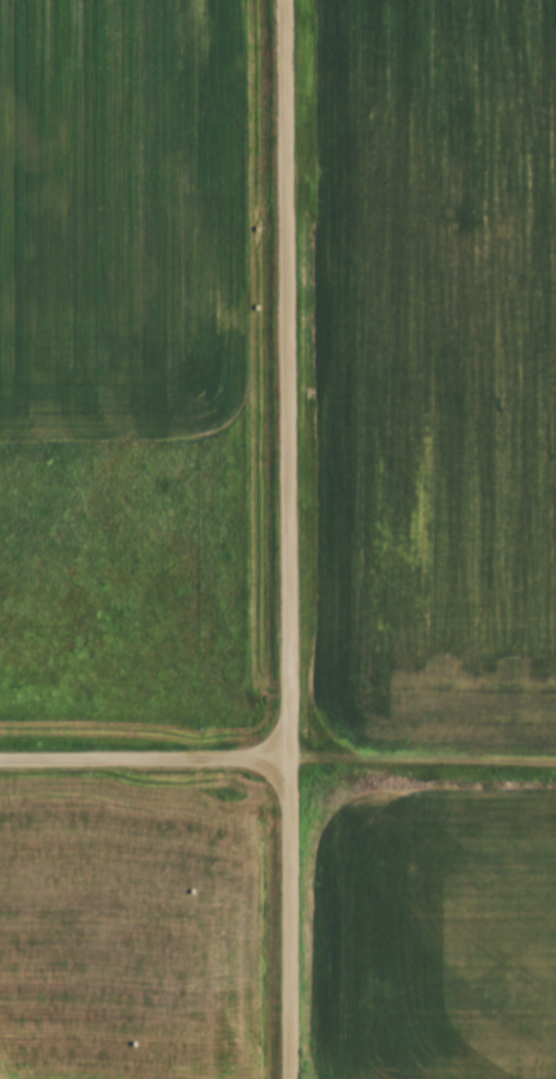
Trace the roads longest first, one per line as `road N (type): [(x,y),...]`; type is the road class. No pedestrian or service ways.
road 1 (residential): [(291,1078),(289,0)]
road 2 (residential): [(0,760),(290,756)]
road 3 (track): [(290,756),(555,761)]

